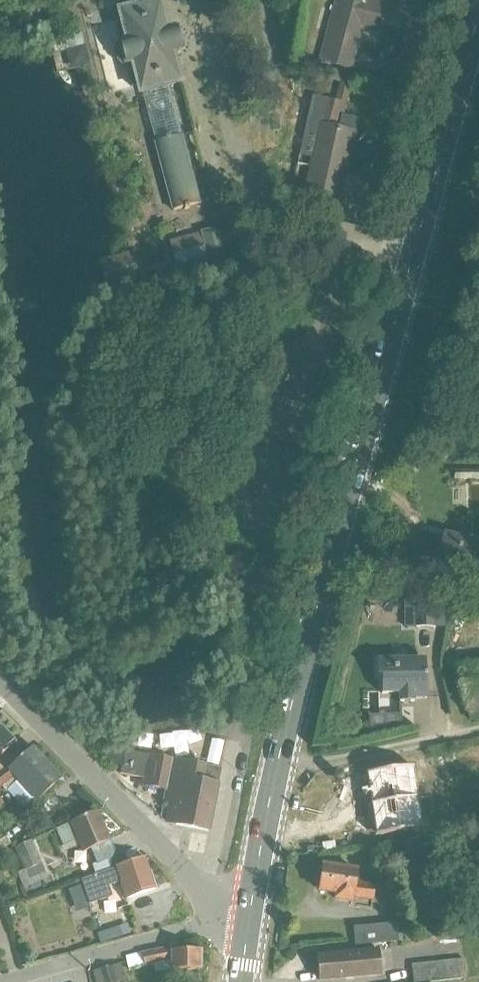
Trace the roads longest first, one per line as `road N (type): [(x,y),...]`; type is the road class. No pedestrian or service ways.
road 1 (track): [(358,237),(249,700),(198,738),(133,739),(72,720),(0,640)]
road 2 (primary): [(355,471),(478,12)]
road 3 (primary): [(355,471),(278,762),(250,917)]
road 4 (residential): [(0,685),(190,880),(250,917)]
road 5 (residential): [(0,981),(250,917)]
road 6 (track): [(278,762),(324,764),(478,730)]

